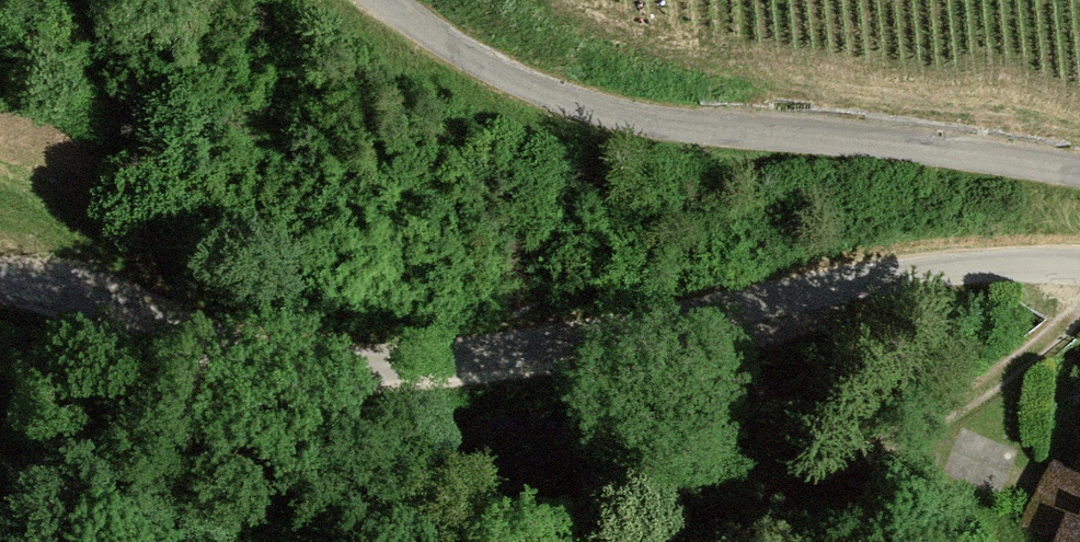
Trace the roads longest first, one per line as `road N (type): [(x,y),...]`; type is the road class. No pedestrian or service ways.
road 1 (unclassified): [(1079,296),(878,289),(454,321),(0,299)]
road 2 (residential): [(1079,190),(777,134),(578,112),(376,0)]

